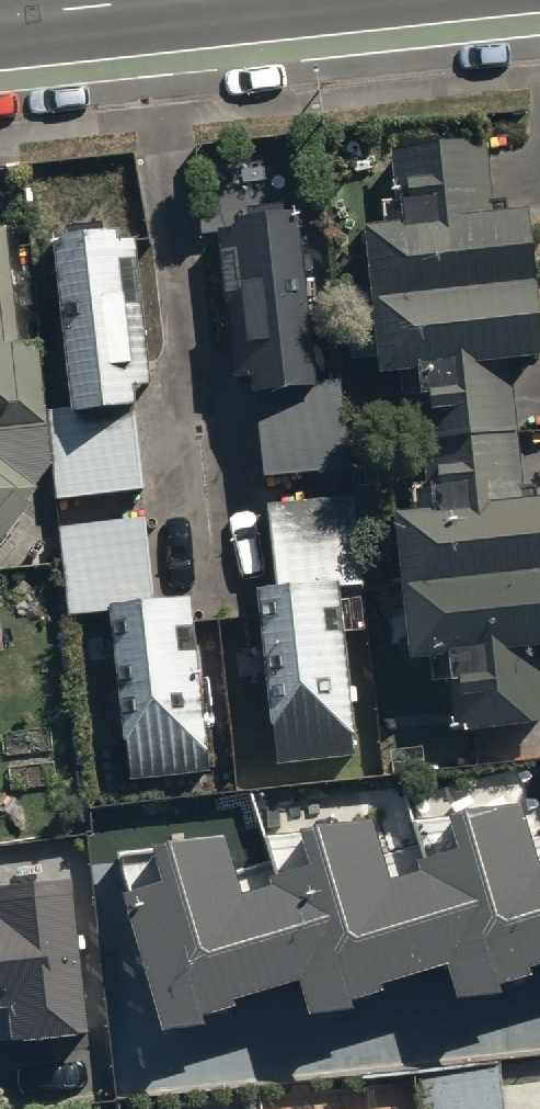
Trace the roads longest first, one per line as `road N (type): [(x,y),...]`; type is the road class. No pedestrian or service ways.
road 1 (secondary): [(0,17),(163,0)]

